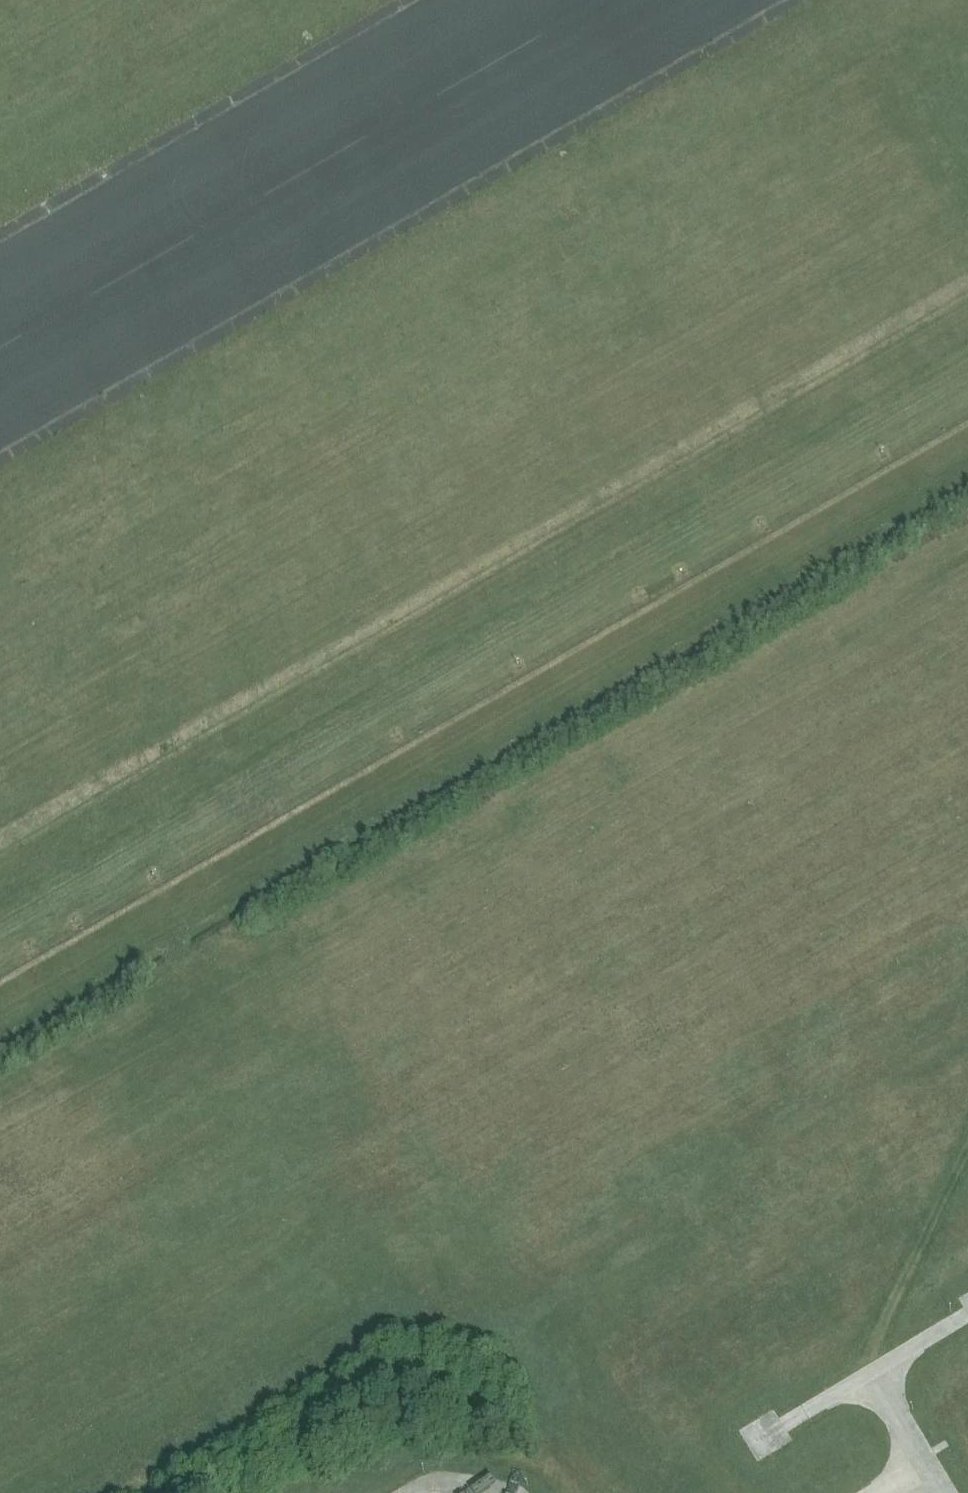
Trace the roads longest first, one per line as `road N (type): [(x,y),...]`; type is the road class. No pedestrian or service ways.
road 1 (unclassified): [(881,1492),(927,1465),(871,1372)]

